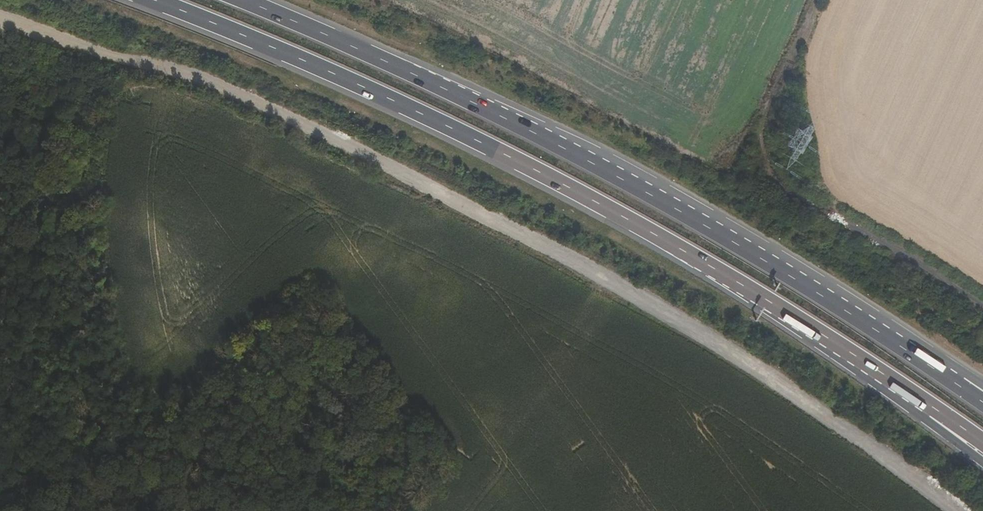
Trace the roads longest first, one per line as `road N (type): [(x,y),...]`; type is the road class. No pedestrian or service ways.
road 1 (track): [(0,20),(235,92),(535,242),(700,332),(955,510)]
road 2 (trunk): [(153,0),(398,103),(539,172),(932,409)]
road 3 (trunk): [(959,381),(876,325),(554,144),(240,0)]
road 4 (track): [(982,310),(807,205),(768,169),(764,127),(816,0)]

